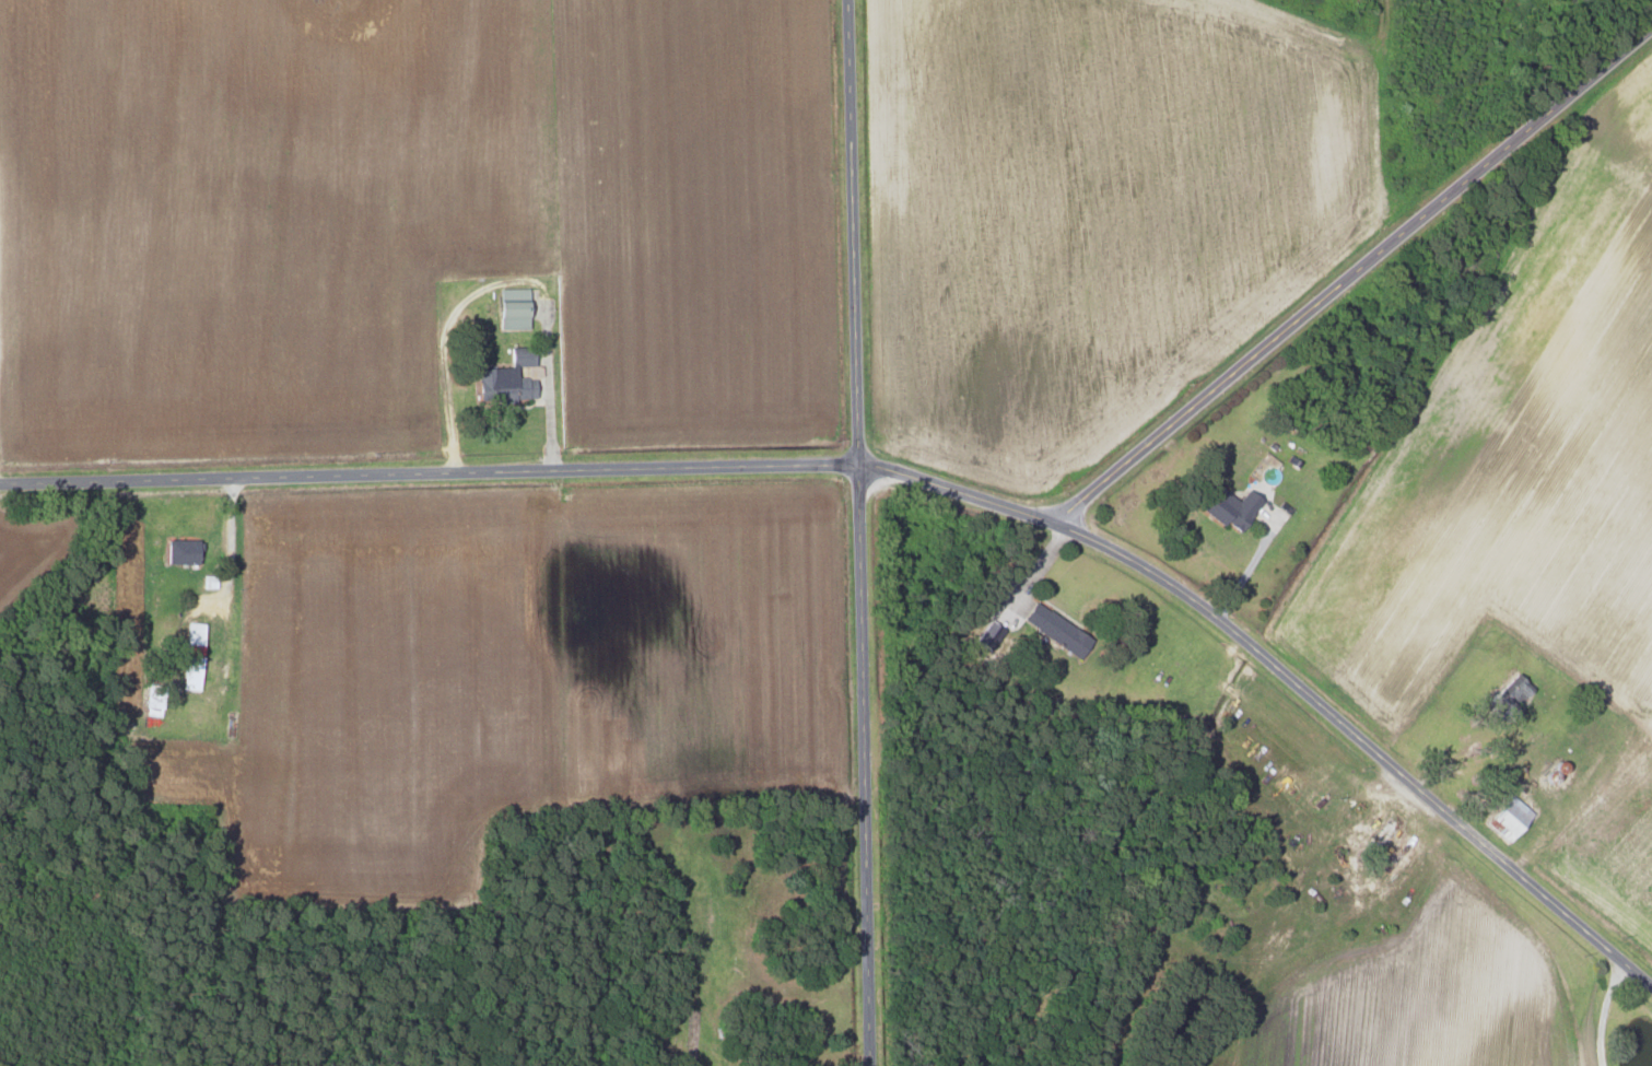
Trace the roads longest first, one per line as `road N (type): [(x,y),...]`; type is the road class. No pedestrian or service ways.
road 1 (residential): [(0,486),(857,468)]
road 2 (residential): [(1058,522),(1651,25)]
road 3 (residential): [(1058,522),(1133,560),(1216,620),(1651,987)]
road 4 (residential): [(857,468),(865,1065)]
road 5 (residential): [(845,0),(857,468)]
road 6 (residential): [(857,468),(1058,522)]

